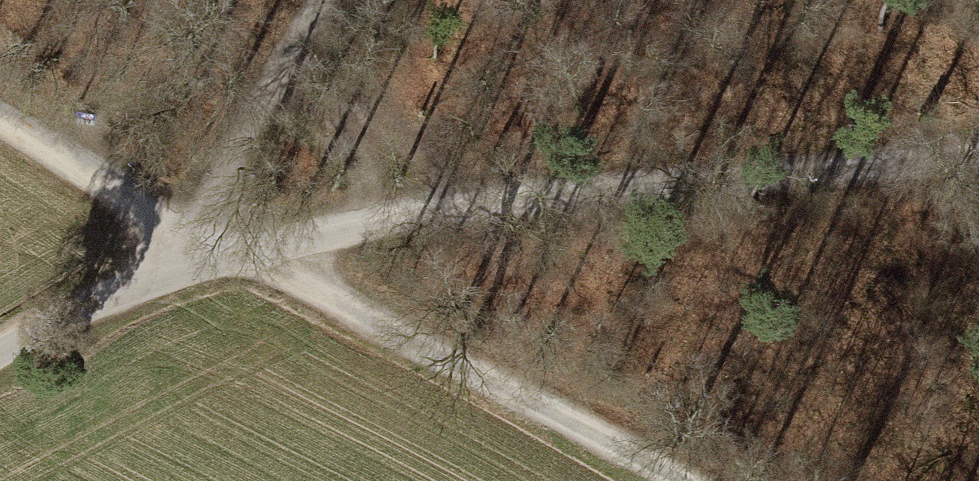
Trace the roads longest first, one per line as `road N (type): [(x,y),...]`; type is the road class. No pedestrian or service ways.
road 1 (track): [(200,246),(449,206),(978,153)]
road 2 (track): [(200,246),(279,276),(687,480)]
road 3 (track): [(200,246),(227,168),(319,0)]
road 4 (track): [(0,126),(200,246)]
road 5 (track): [(0,355),(200,246)]

